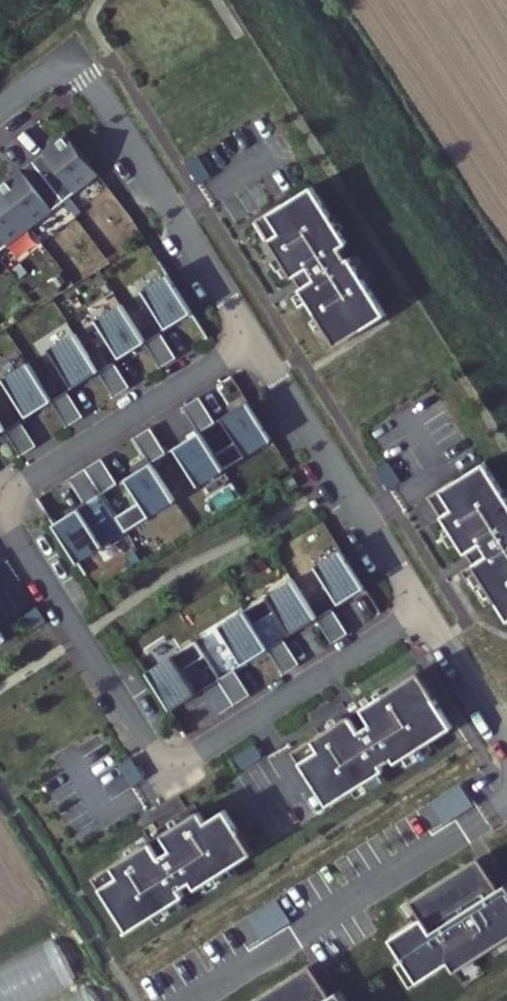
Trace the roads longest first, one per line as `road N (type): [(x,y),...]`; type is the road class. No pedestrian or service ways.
road 1 (residential): [(425,610),(181,759),(150,745),(81,639),(14,529),(16,493),(253,340)]
road 2 (residential): [(0,109),(72,52),(253,340)]
road 3 (residential): [(506,801),(186,990)]
road 4 (residential): [(253,340),(425,610)]
road 5 (residential): [(425,610),(506,744)]

